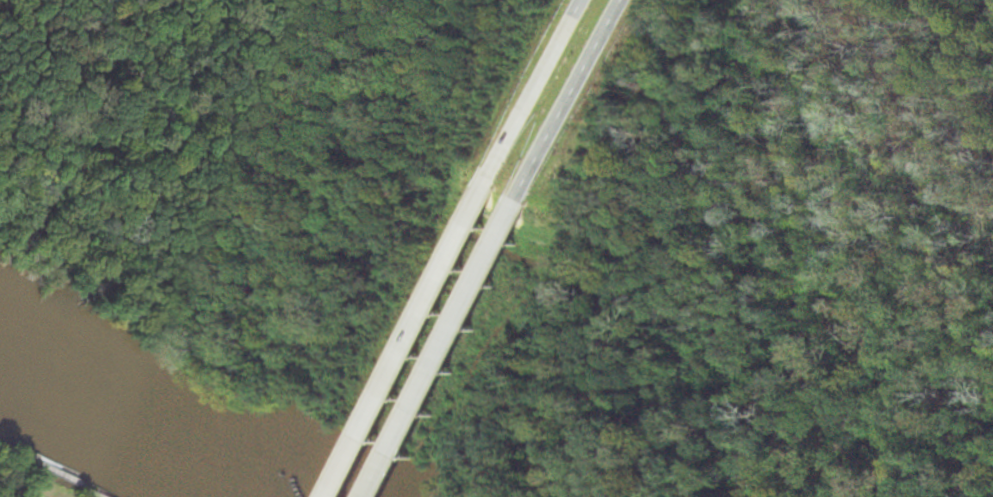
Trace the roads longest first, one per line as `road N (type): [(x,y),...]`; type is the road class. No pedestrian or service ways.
road 1 (trunk): [(500,182),(340,496)]
road 2 (trunk): [(378,496),(529,202)]
road 3 (trunk): [(529,202),(631,0)]
road 4 (trunk): [(592,0),(500,182)]

